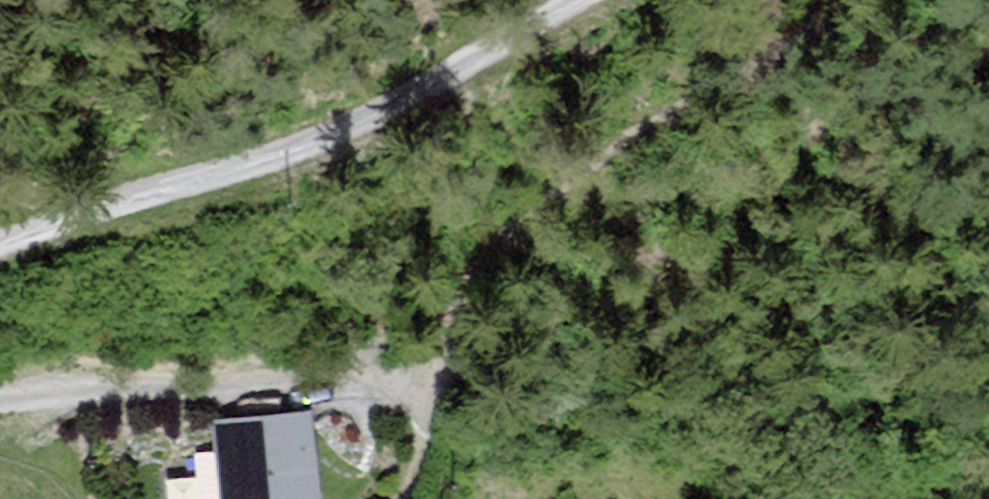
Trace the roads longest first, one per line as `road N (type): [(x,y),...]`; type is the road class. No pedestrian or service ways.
road 1 (track): [(841,0),(730,80),(594,149),(485,250),(439,308),(422,365),(408,476),(396,498)]
road 2 (track): [(0,258),(388,133),(608,0)]

